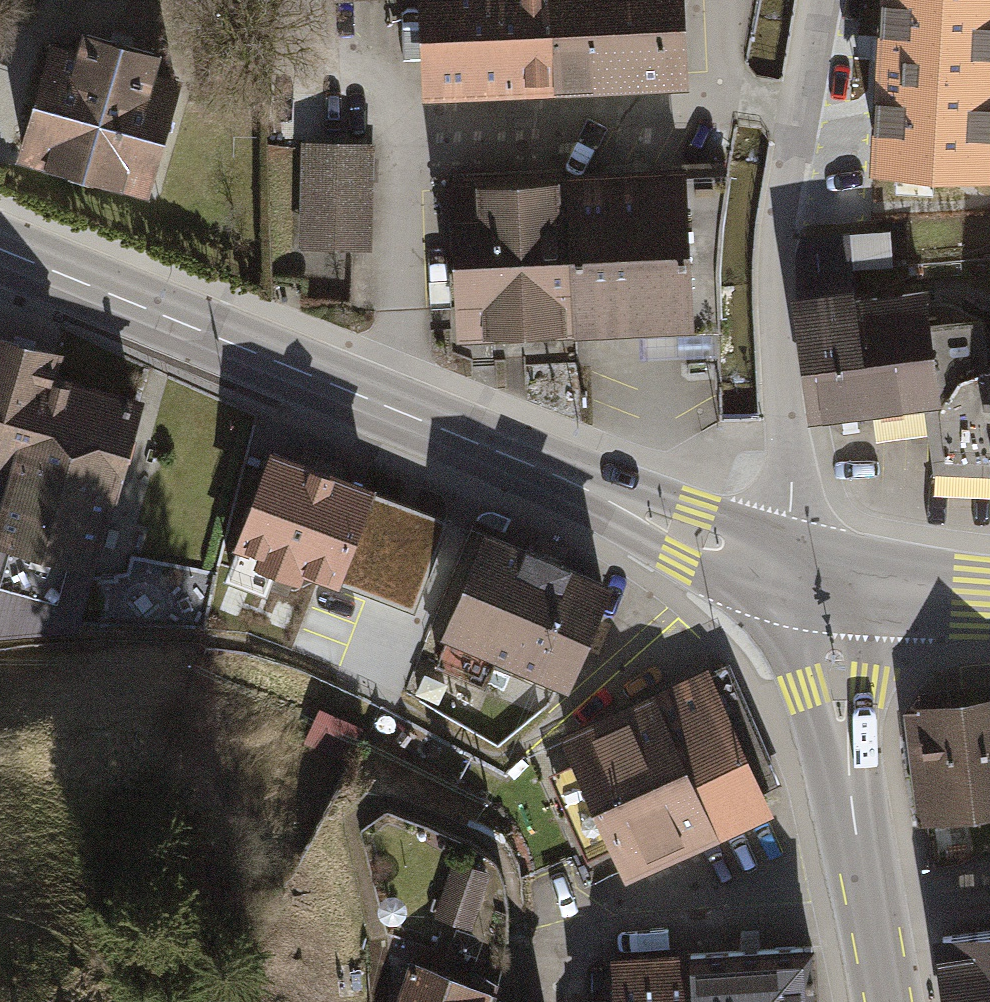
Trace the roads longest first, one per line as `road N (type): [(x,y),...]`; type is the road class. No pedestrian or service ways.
road 1 (primary): [(808,581),(0,250)]
road 2 (residential): [(808,581),(776,306),(778,231),(819,0)]
road 3 (residential): [(869,912),(824,923),(599,934),(530,973)]
road 4 (primary): [(869,912),(808,581)]
road 5 (primary): [(989,600),(808,581)]

